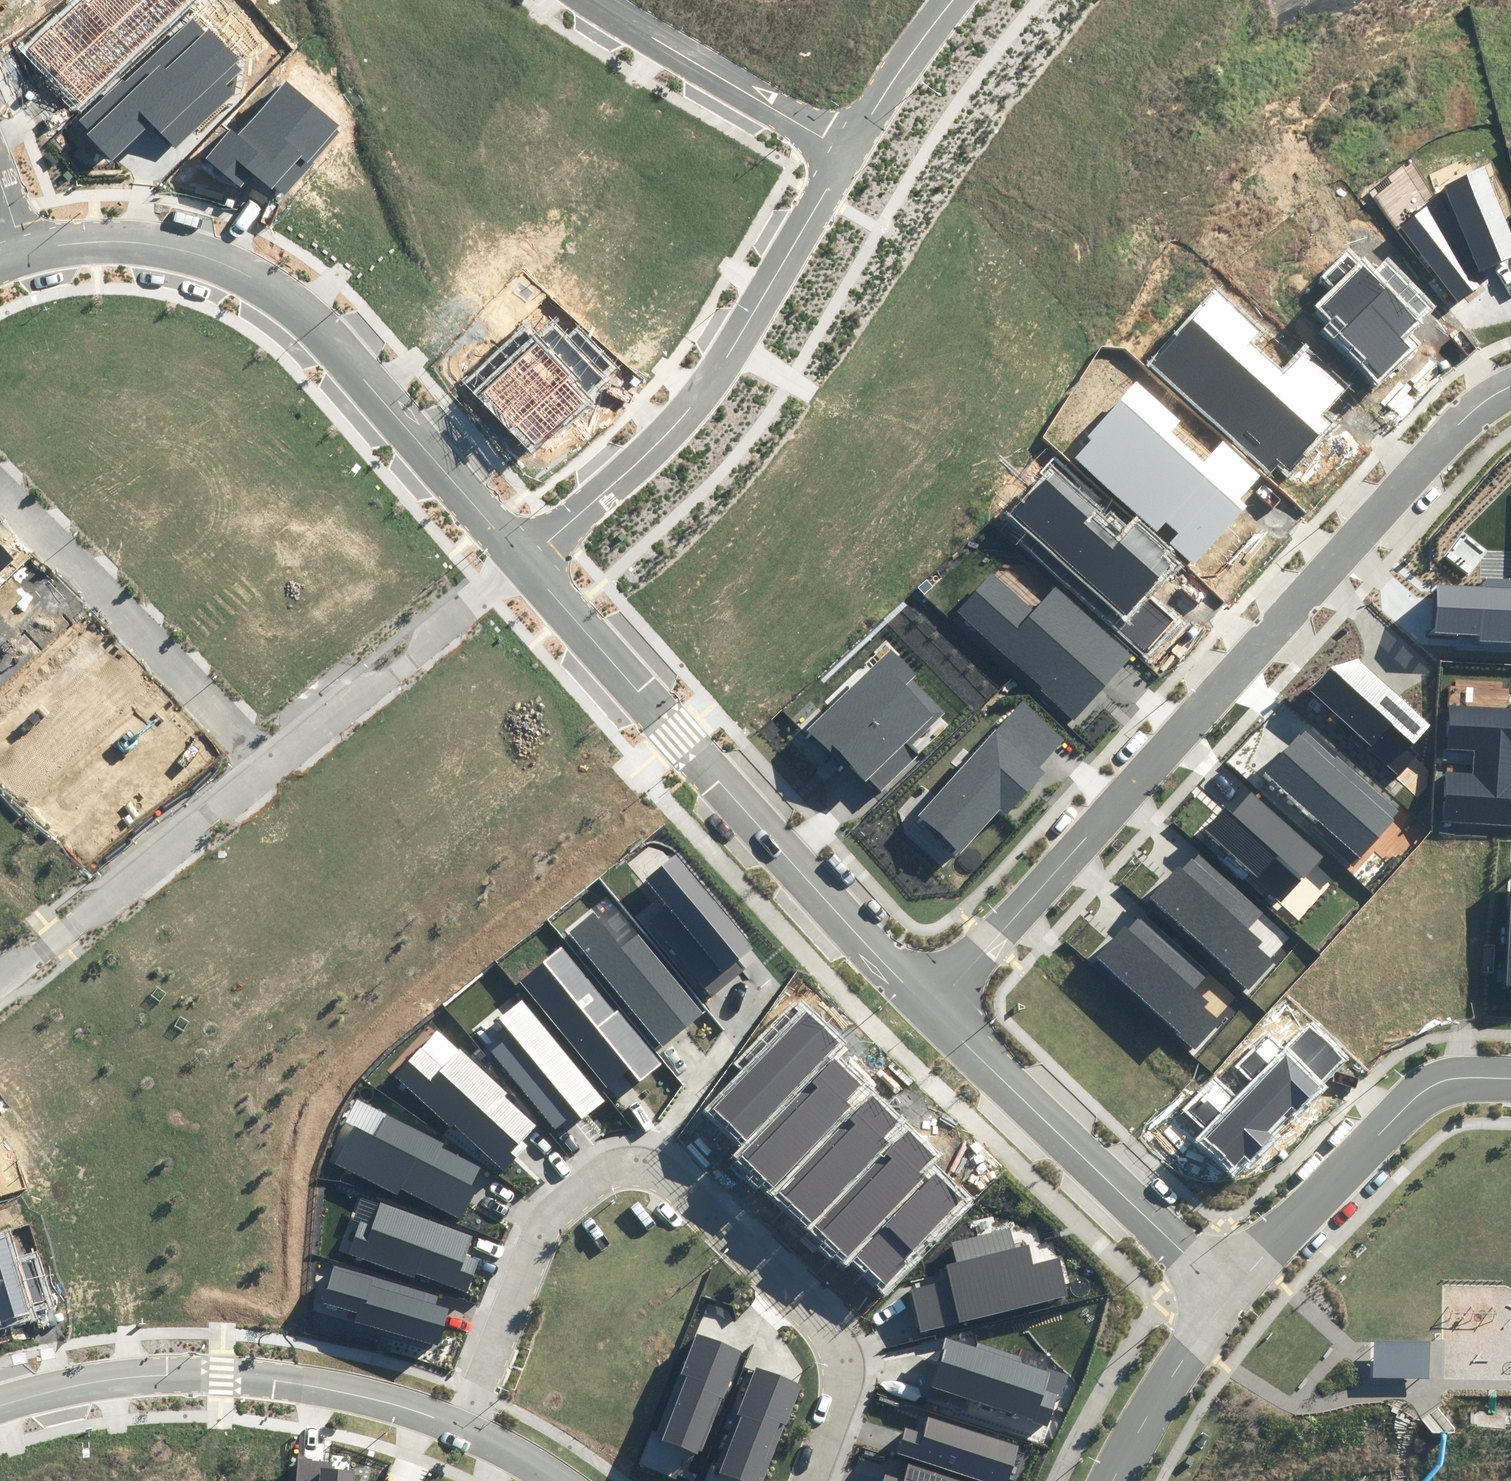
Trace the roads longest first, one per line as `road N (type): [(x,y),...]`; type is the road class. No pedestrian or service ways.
road 1 (residential): [(1510,382),(1457,420),(929,1001)]
road 2 (residential): [(463,1425),(539,1231),(568,1185),(594,1168),(660,1167),(830,1330),(842,1362),(838,1404),(810,1480)]
road 3 (residential): [(21,253),(66,243),(164,243),(261,276),(363,370),(525,560)]
road 4 (residential): [(525,560),(929,1001)]
road 5 (residential): [(525,560),(708,389),(843,153)]
road 6 (residential): [(463,1425),(344,1390),(223,1374),(78,1381),(0,1404)]
road 7 (residential): [(929,1001),(1234,1289)]
road 8 (residential): [(273,773),(0,497)]
road 9 (residential): [(1234,1289),(1427,1088),(1447,1077),(1510,1074)]
road 10 (residential): [(0,982),(273,773)]
road 11 (residential): [(273,773),(525,560)]
road 12 (residential): [(843,153),(597,0)]
road 13 (residential): [(1109,1480),(1195,1332),(1234,1289)]
road 14 (residential): [(843,153),(950,0)]

